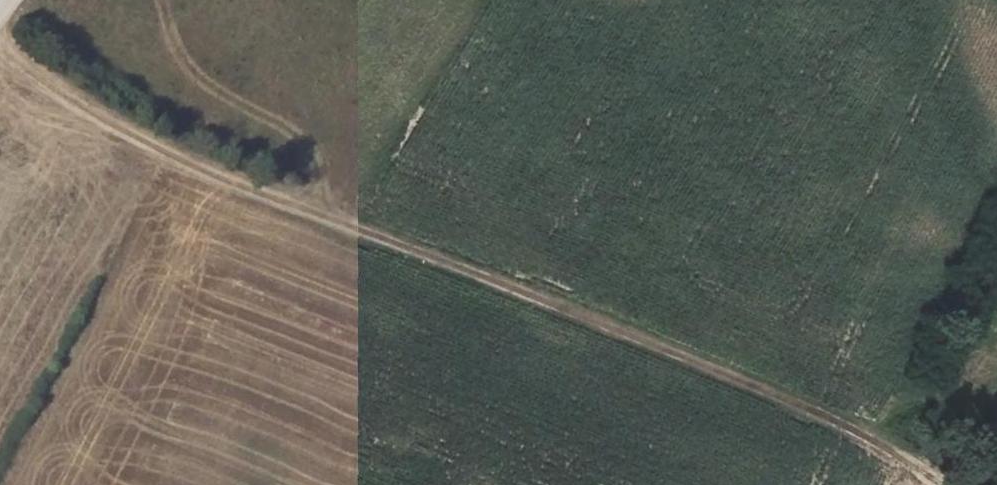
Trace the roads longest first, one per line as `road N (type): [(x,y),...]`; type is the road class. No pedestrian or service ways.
road 1 (track): [(0,50),(123,131),(892,451),(948,484)]

